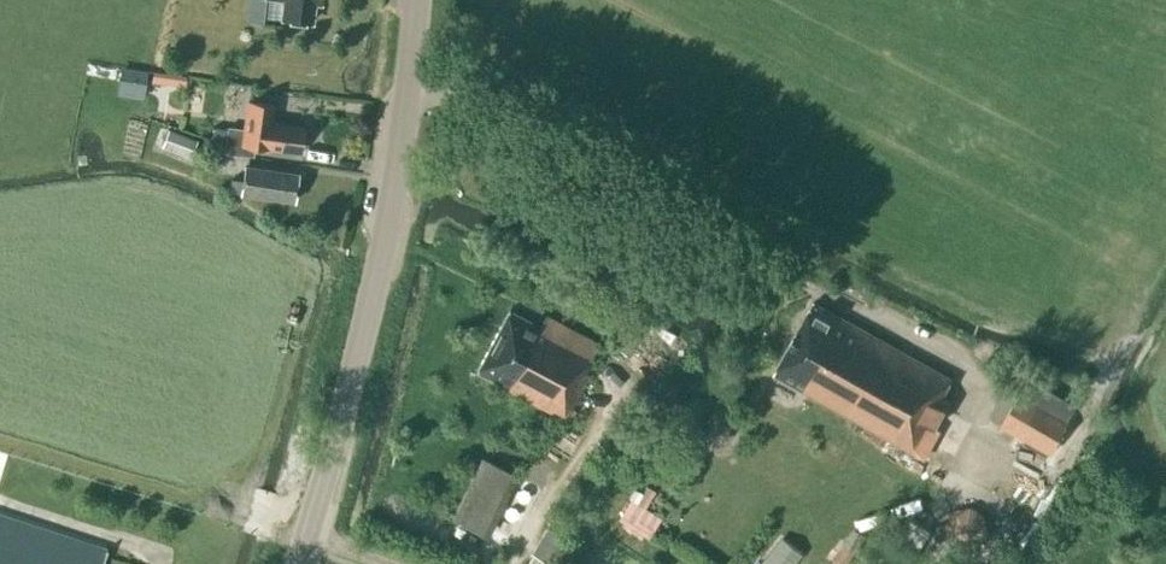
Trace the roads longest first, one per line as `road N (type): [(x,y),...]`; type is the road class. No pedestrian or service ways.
road 1 (tertiary): [(289,563),(341,417),(385,234),(418,0)]

